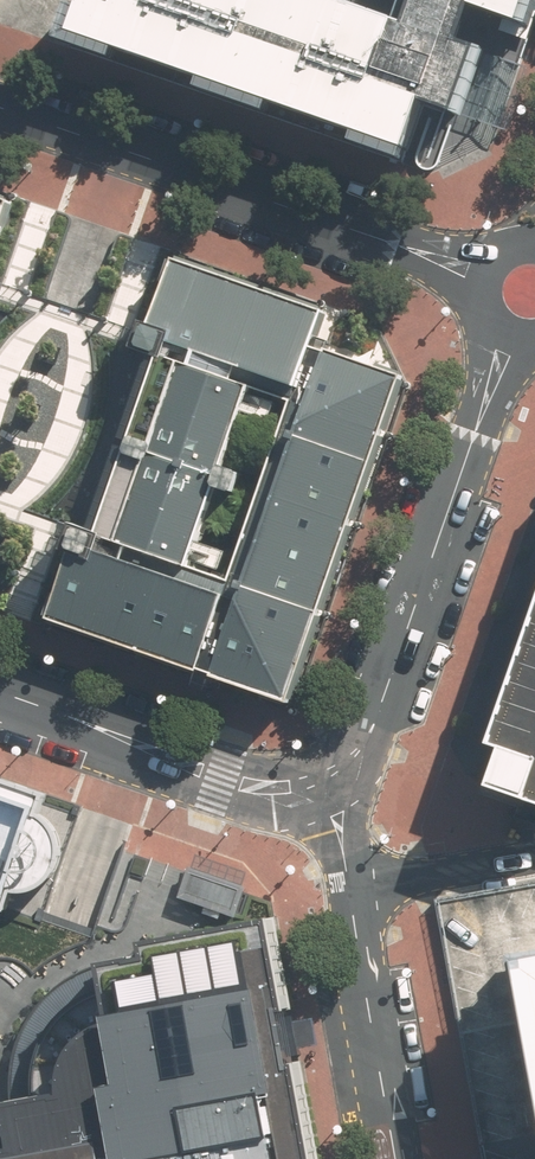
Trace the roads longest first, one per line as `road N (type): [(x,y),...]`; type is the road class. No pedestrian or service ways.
road 1 (residential): [(0,107),(479,271)]
road 2 (residential): [(514,337),(375,728),(357,759),(326,776)]
road 3 (residential): [(0,694),(223,773),(287,784),(326,776)]
road 4 (residential): [(348,891),(395,1158)]
road 5 (residential): [(348,891),(534,856)]

